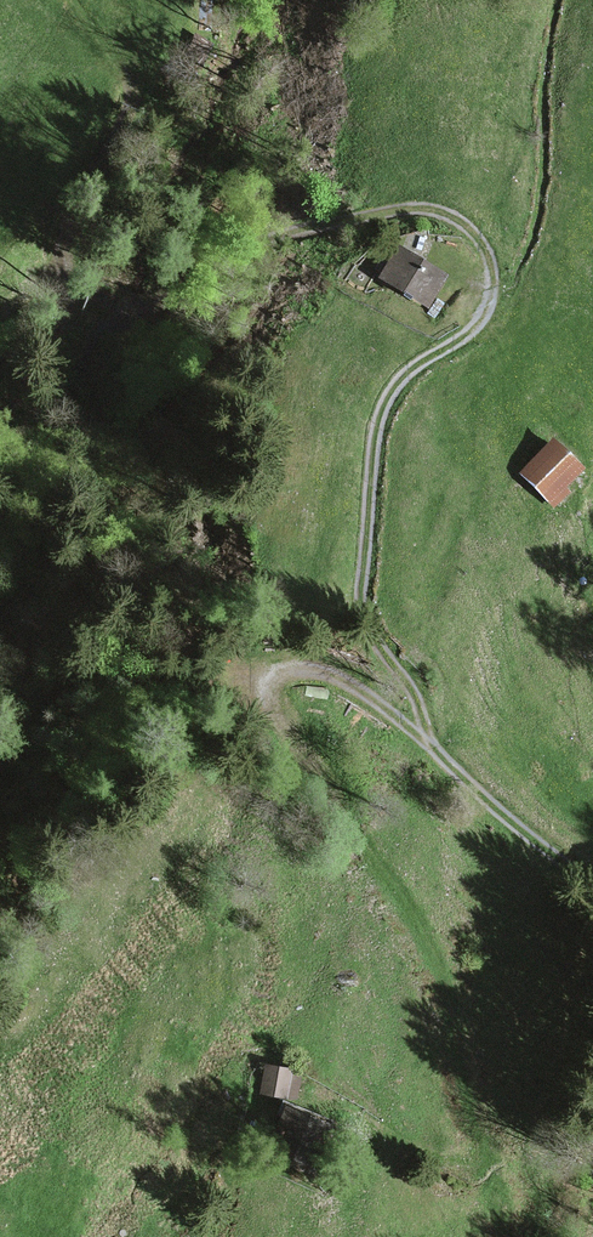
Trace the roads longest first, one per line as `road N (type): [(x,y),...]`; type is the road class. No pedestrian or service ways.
road 1 (track): [(493,304),(491,254),(441,211),(318,225),(168,290),(114,290),(83,279),(56,258),(45,221),(61,163),(94,118),(95,77),(69,56),(32,48),(0,64)]
road 2 (track): [(432,748),(376,696),(312,670),(277,672),(269,686),(273,713),(415,924),(480,1097),(474,1126),(451,1131),(372,1114)]
road 3 (track): [(432,748),(416,694),(379,643),(362,595),(376,431),(394,389),(478,326),(493,304)]
road 4 (track): [(592,882),(432,748)]

